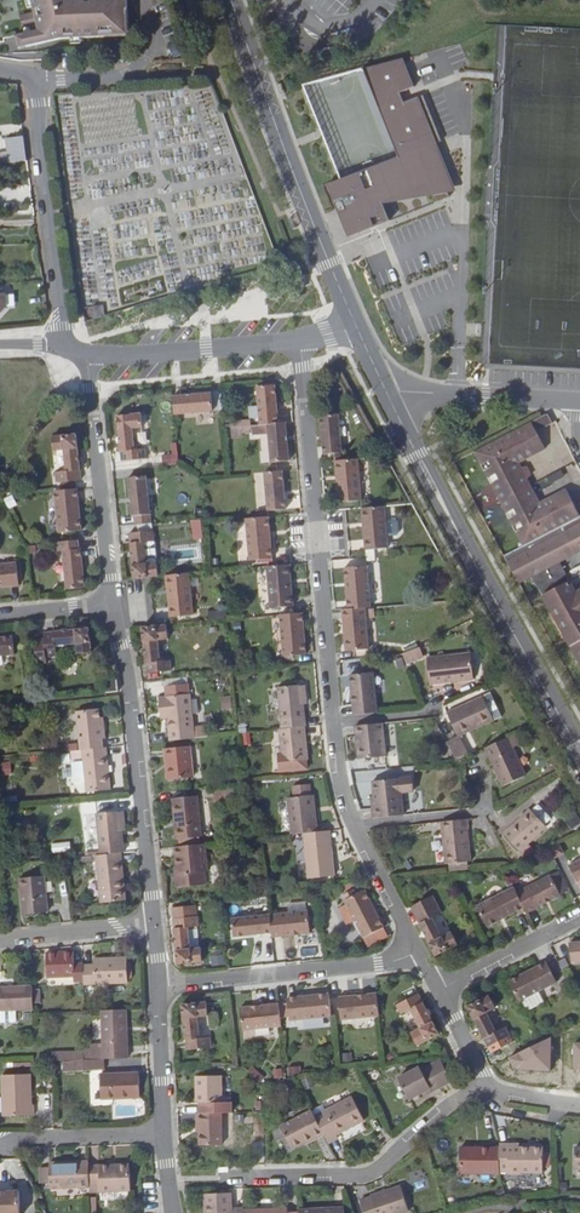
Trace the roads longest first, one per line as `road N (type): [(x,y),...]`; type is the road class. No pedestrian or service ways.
road 1 (residential): [(387,395),(579,753)]
road 2 (residential): [(332,723),(301,341)]
road 3 (residential): [(238,0),(367,341)]
road 4 (residential): [(154,923),(129,692),(111,605)]
road 5 (residential): [(217,1178),(358,1173),(379,1166),(441,1108),(477,1087)]
road 6 (residential): [(64,344),(36,81)]
road 7 (residential): [(160,986),(420,952)]
road 8 (residential): [(111,605),(92,354)]
road 9 (unclassified): [(92,354),(301,341)]
road 10 (unclassified): [(579,401),(387,395)]
road 11 (residential): [(36,81),(128,74),(149,56),(155,35),(141,0)]
road 12 (residential): [(0,1144),(164,1136)]
road 13 (residential): [(440,989),(579,914)]
road 14 (residential): [(0,940),(154,923)]
road 15 (residential): [(164,1136),(160,986)]
road 16 (residential): [(420,952),(351,825)]
road 17 (residential): [(351,825),(481,812),(484,800)]

